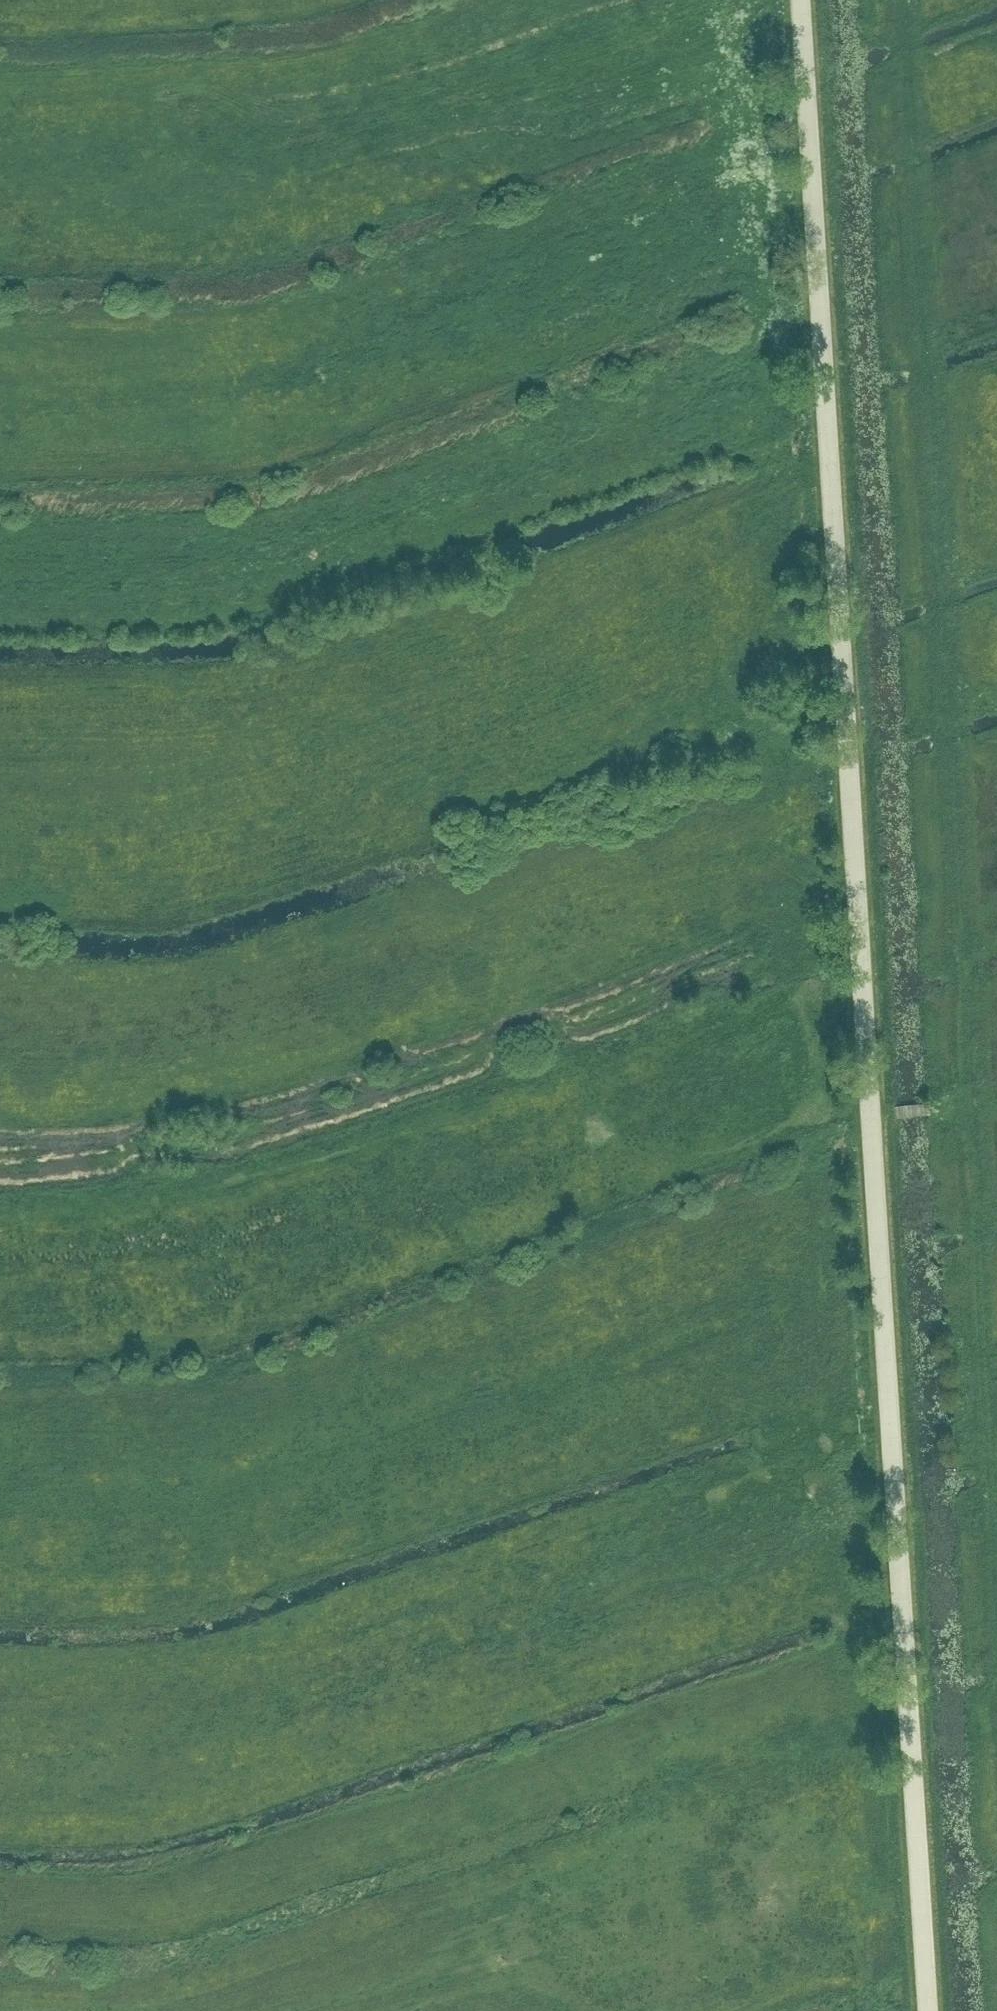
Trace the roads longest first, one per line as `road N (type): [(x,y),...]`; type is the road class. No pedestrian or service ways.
road 1 (unclassified): [(927,2010),(800,0)]

